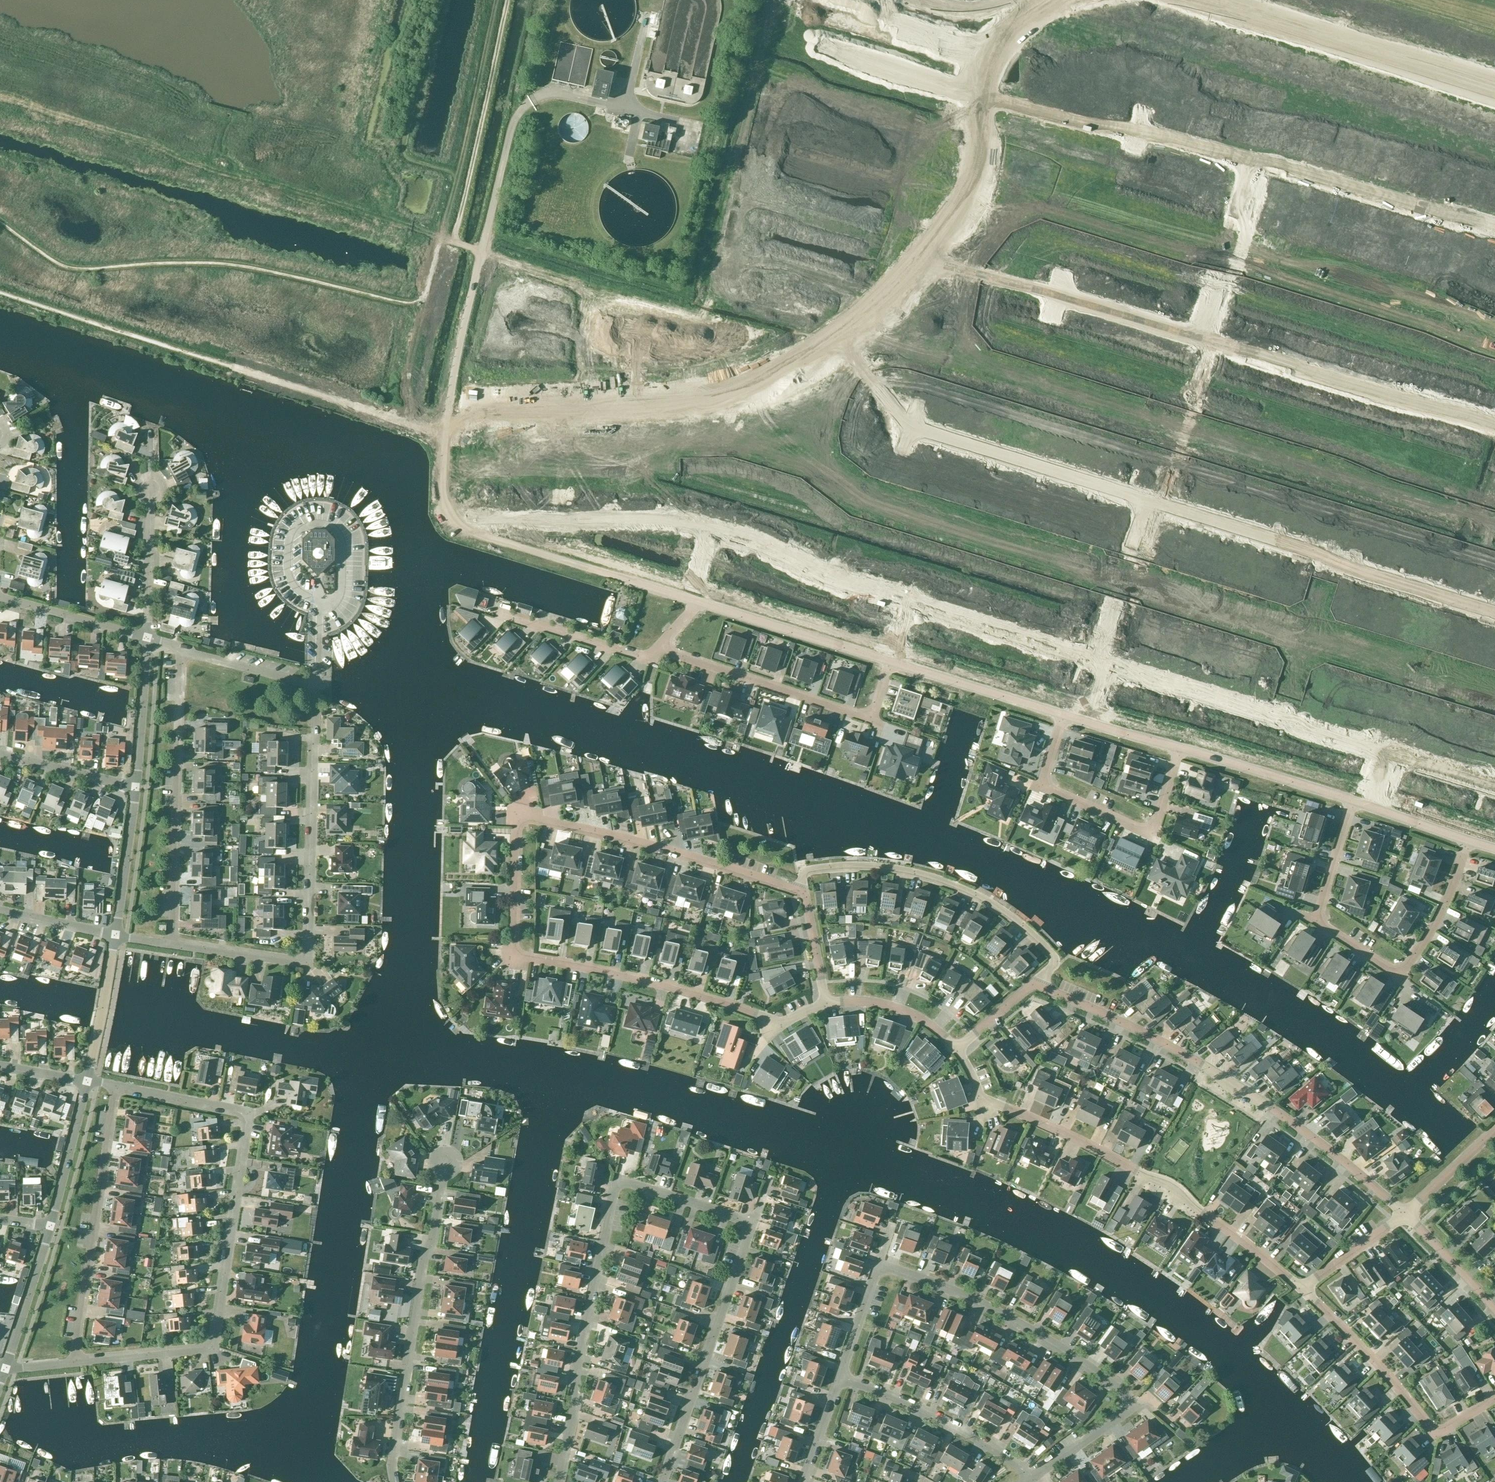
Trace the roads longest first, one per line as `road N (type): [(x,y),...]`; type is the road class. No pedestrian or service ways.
road 1 (track): [(1003,8),(1007,21),(971,98),(969,194),(921,262),(809,353),(752,384),(675,399),(465,400),(456,369)]
road 2 (residential): [(77,1364),(212,1351),(251,1111),(115,1087)]
road 3 (residential): [(557,1481),(615,1177),(754,1222)]
road 4 (residential): [(1301,1288),(1156,1178),(1089,1142),(992,1106),(957,1048)]
road 5 (residential): [(826,1004),(774,1021),(714,998),(523,959),(518,849)]
road 6 (residential): [(172,944),(307,963),(316,683)]
road 7 (residential): [(1351,1167),(1204,1066),(1034,983)]
road 8 (residential): [(1494,613),(1163,506),(1144,509)]
road 9 (residential): [(1473,841),(1416,959),(1406,968),(1388,966),(1324,921),(1354,803)]
road 10 (residential): [(392,1481),(421,1258),(444,1163)]
road 11 (residential): [(803,876),(775,882),(534,817),(520,828),(518,849)]
road 12 (residential): [(1034,983),(1054,964),(1052,952),(1012,915),(964,891),(883,867),(831,867),(803,876)]
road 13 (residential): [(1200,329),(1221,346),(1494,424)]
road 14 (residential): [(1135,1407),(1029,1327),(877,1262)]
road 15 (residential): [(1108,663),(1389,755)]
road 16 (residential): [(172,944),(181,649)]
road 17 (residential): [(656,649),(862,719),(877,710),(891,663)]
road 18 (residential): [(77,1364),(115,1087)]
road 19 (residential): [(663,1481),(754,1222)]
road 20 (residential): [(1063,716),(1046,770),(1051,785),(1137,831),(1163,814),(1180,749)]
road 21 (residential): [(1494,1397),(1438,1434),(1301,1288)]
road 22 (unclassified): [(1251,0),(1494,76)]
road 23 (residential): [(1494,228),(1249,164)]
road 24 (residential): [(1144,509),(1125,493),(911,427)]
road 25 (residential): [(482,521),(681,518),(711,526)]
road 26 (residential): [(1029,1481),(939,1420),(837,1378)]
road 27 (residential): [(711,526),(906,599)]
road 28 (unclassified): [(891,663),(697,601)]
road 29 (residential): [(906,599),(1097,659)]
road 30 (unclassified): [(1354,803),(1180,749)]
road 31 (unclassified): [(1063,716),(891,663)]
road 32 (residential): [(1249,164),(1200,329)]
road 33 (residential): [(496,613),(647,659),(656,649)]
road 34 (residential): [(1144,509),(1097,659)]
road 35 (unclassified): [(5,1369),(51,1224)]
road 36 (residential): [(146,638),(0,597)]
road 37 (unclassified): [(114,935),(135,785)]
road 38 (unclassified): [(51,1224),(87,1080)]
road 39 (unclassified): [(87,1080),(114,935)]
road 40 (unclassified): [(135,785),(146,638)]
road 41 (residential): [(1059,295),(1179,332),(1200,329)]
road 42 (residential): [(957,1048),(894,1006),(826,1004)]
road 43 (unclassified): [(316,683),(181,649)]
road 44 (residential): [(135,785),(0,753)]
road 45 (residential): [(146,638),(150,502)]
road 46 (residential): [(1494,1310),(1406,1214)]
road 47 (residential): [(803,876),(826,1004)]
road 48 (residential): [(1029,1481),(1135,1407)]
road 49 (residential): [(1406,1214),(1301,1288)]
road 50 (residential): [(837,1378),(877,1262)]
road 51 (residential): [(1406,1214),(1494,1129)]

